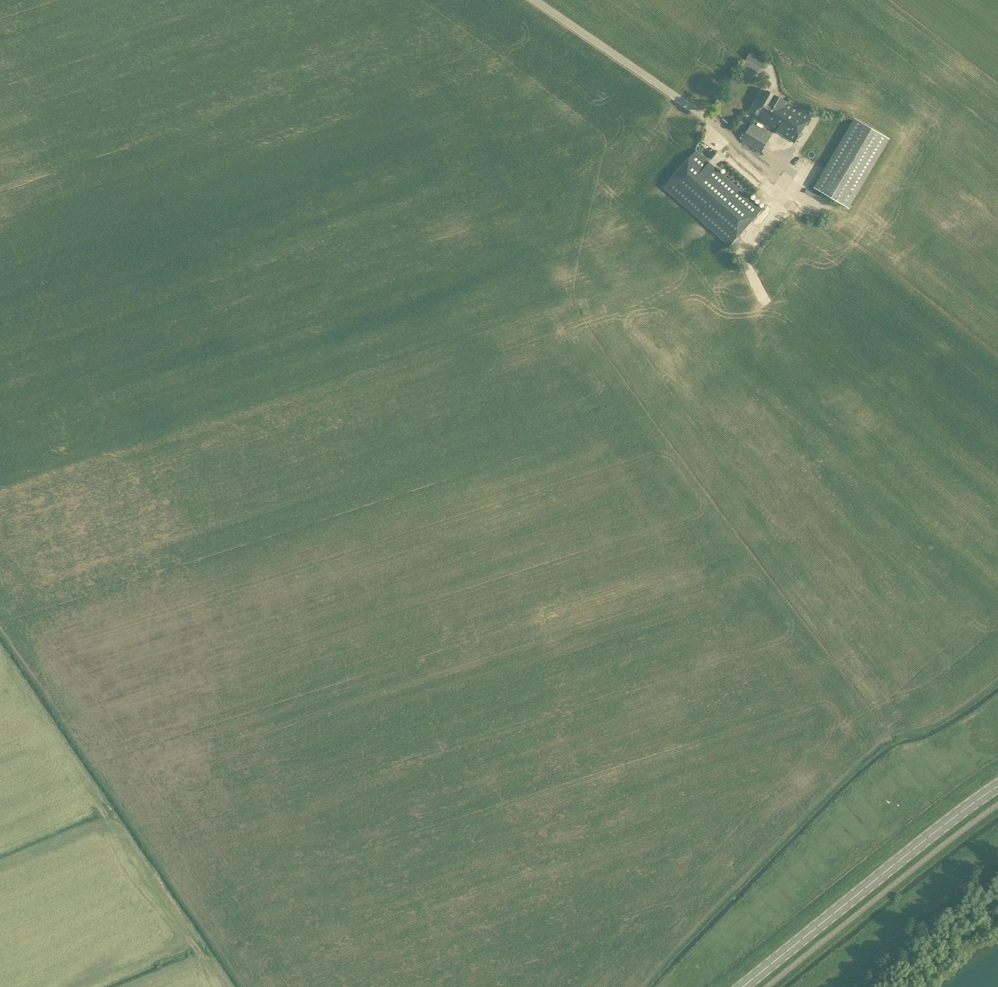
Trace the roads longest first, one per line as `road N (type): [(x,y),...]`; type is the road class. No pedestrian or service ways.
road 1 (secondary): [(741,986),(997,787)]
road 2 (unclassified): [(718,128),(531,0)]

